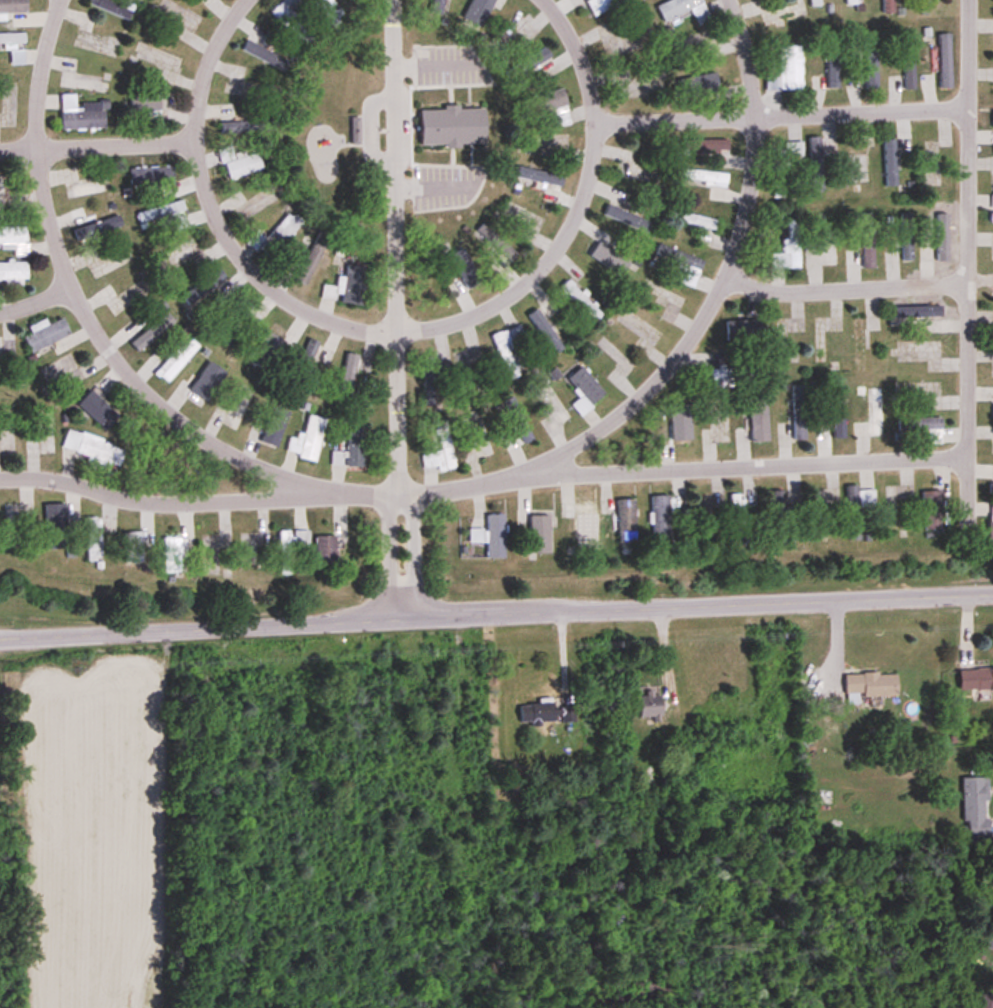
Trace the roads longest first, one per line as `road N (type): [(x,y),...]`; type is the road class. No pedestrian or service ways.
road 1 (tertiary): [(992,594),(0,636)]
road 2 (residential): [(545,0),(572,41),(595,121),(572,221),(545,263),(495,305),(396,333),(356,331),(295,307),(248,270),(215,226),(191,141),(197,86),(243,0)]
road 3 (residential): [(398,490),(298,479),(206,443),(130,378),(64,290),(36,147),(62,0)]
road 4 (residential): [(730,0),(744,36),(754,157),(720,285),(678,351),(636,399),(557,457),(398,490)]
road 5 (residential): [(969,456),(398,490)]
road 6 (residential): [(398,490),(392,0)]
road 7 (residential): [(969,456),(966,0)]
road 8 (residential): [(398,490),(158,504),(62,480),(0,478)]
road 9 (residential): [(962,114),(595,121)]
road 10 (residential): [(963,282),(720,285)]
road 11 (residential): [(191,141),(0,149)]
road 12 (residential): [(411,618),(408,507),(398,490)]
road 13 (residential): [(398,490),(390,509),(392,619)]

